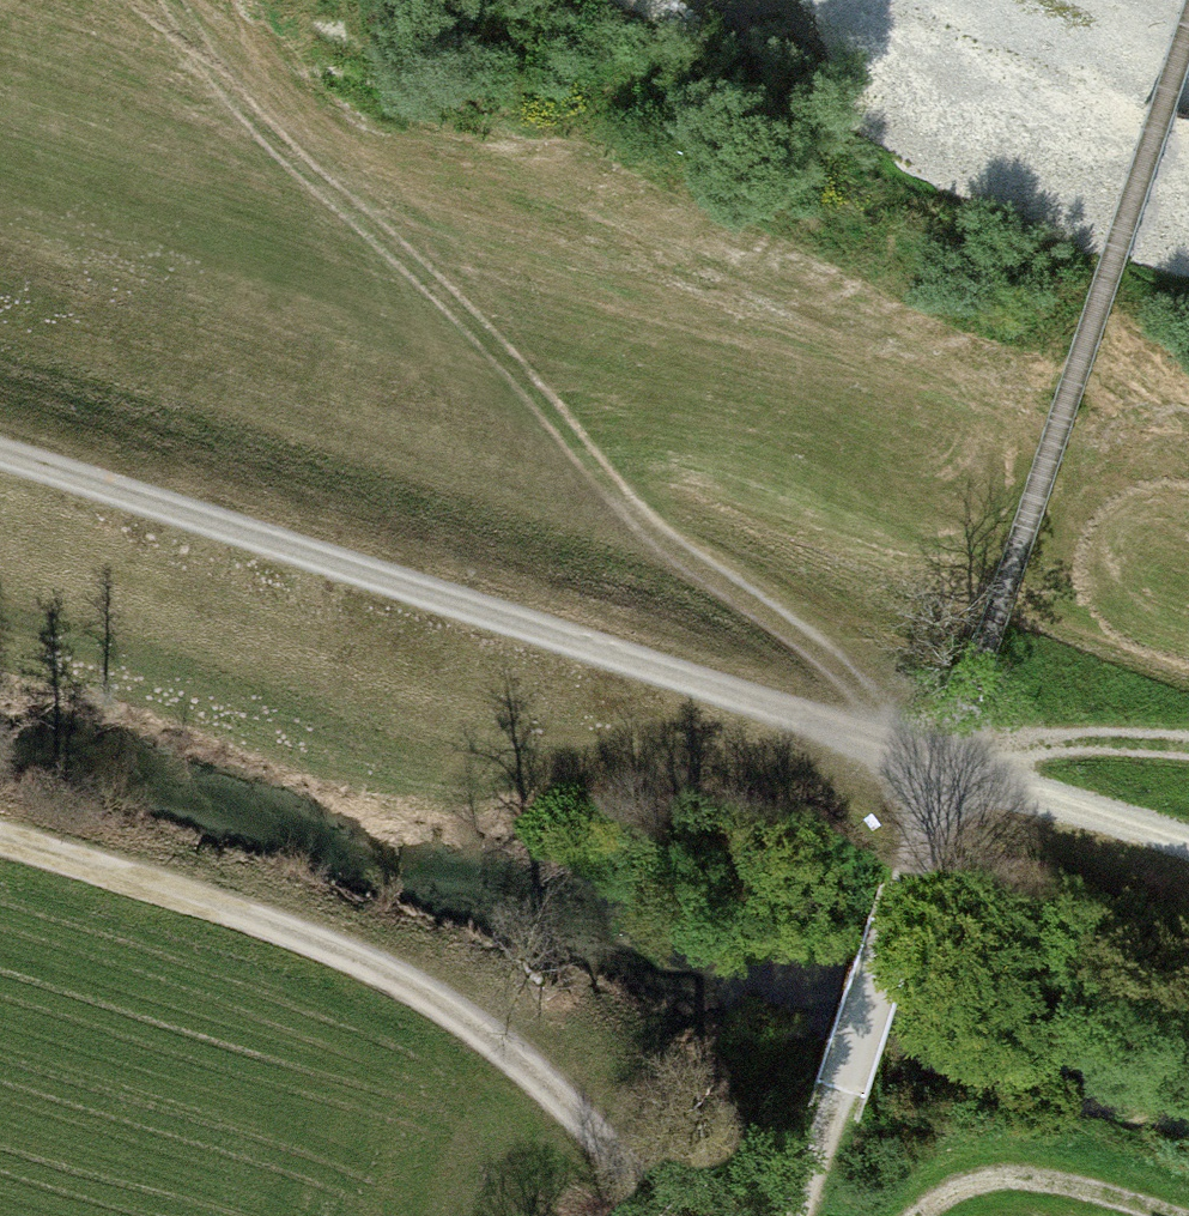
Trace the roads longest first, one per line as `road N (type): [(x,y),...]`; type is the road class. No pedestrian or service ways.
road 1 (track): [(0,457),(947,767)]
road 2 (track): [(947,767),(801,634),(661,537),(401,204)]
road 3 (track): [(1188,20),(947,767)]
road 4 (track): [(0,849),(277,936),(456,1017),(600,1141),(667,1215)]
road 5 (track): [(947,767),(790,1215)]
road 6 (track): [(923,1215),(998,1181),(1087,1189),(1168,1215)]
road 7 (track): [(947,767),(1188,844)]
road 8 (track): [(1188,749),(1060,740),(947,767)]

